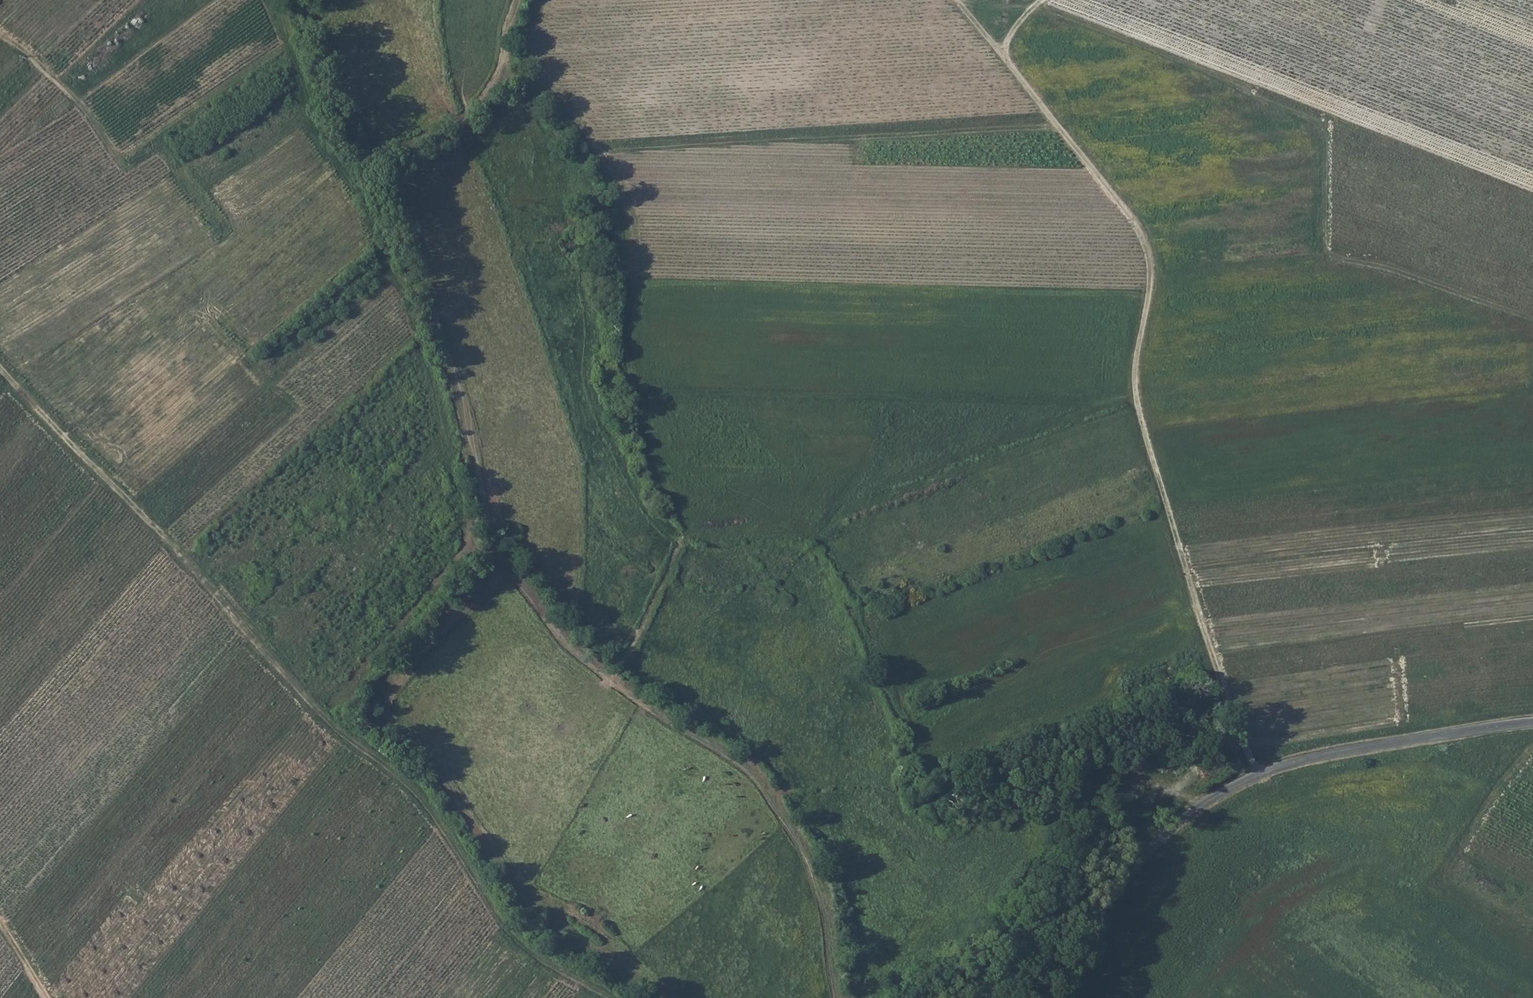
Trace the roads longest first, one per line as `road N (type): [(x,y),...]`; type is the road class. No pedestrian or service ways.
road 1 (track): [(1135,400),(635,394),(628,201),(567,104),(534,68),(537,0)]
road 2 (track): [(0,371),(337,726),(429,812),(477,891),(533,957),(603,997)]
road 3 (track): [(1255,777),(1135,400),(1151,281),(1148,244),(1001,61)]
road 4 (unclassified): [(1065,997),(1095,922),(1131,870),(1206,804),(1255,777),(1326,757),(1532,725)]

